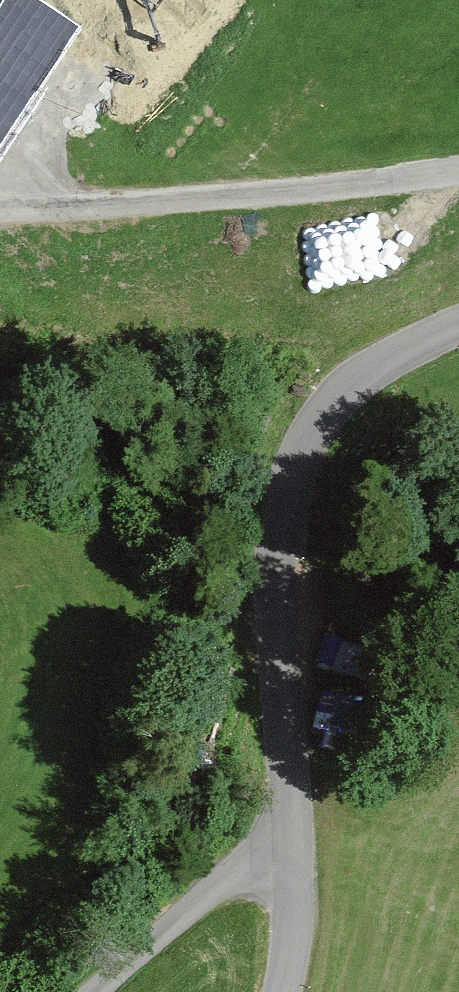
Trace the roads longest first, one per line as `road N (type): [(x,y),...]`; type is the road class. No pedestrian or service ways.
road 1 (unclassified): [(458,338),(360,392),(318,453),(294,569),(302,863),(296,991)]
road 2 (track): [(0,219),(458,170)]
road 3 (track): [(109,991),(233,882),(302,863)]

